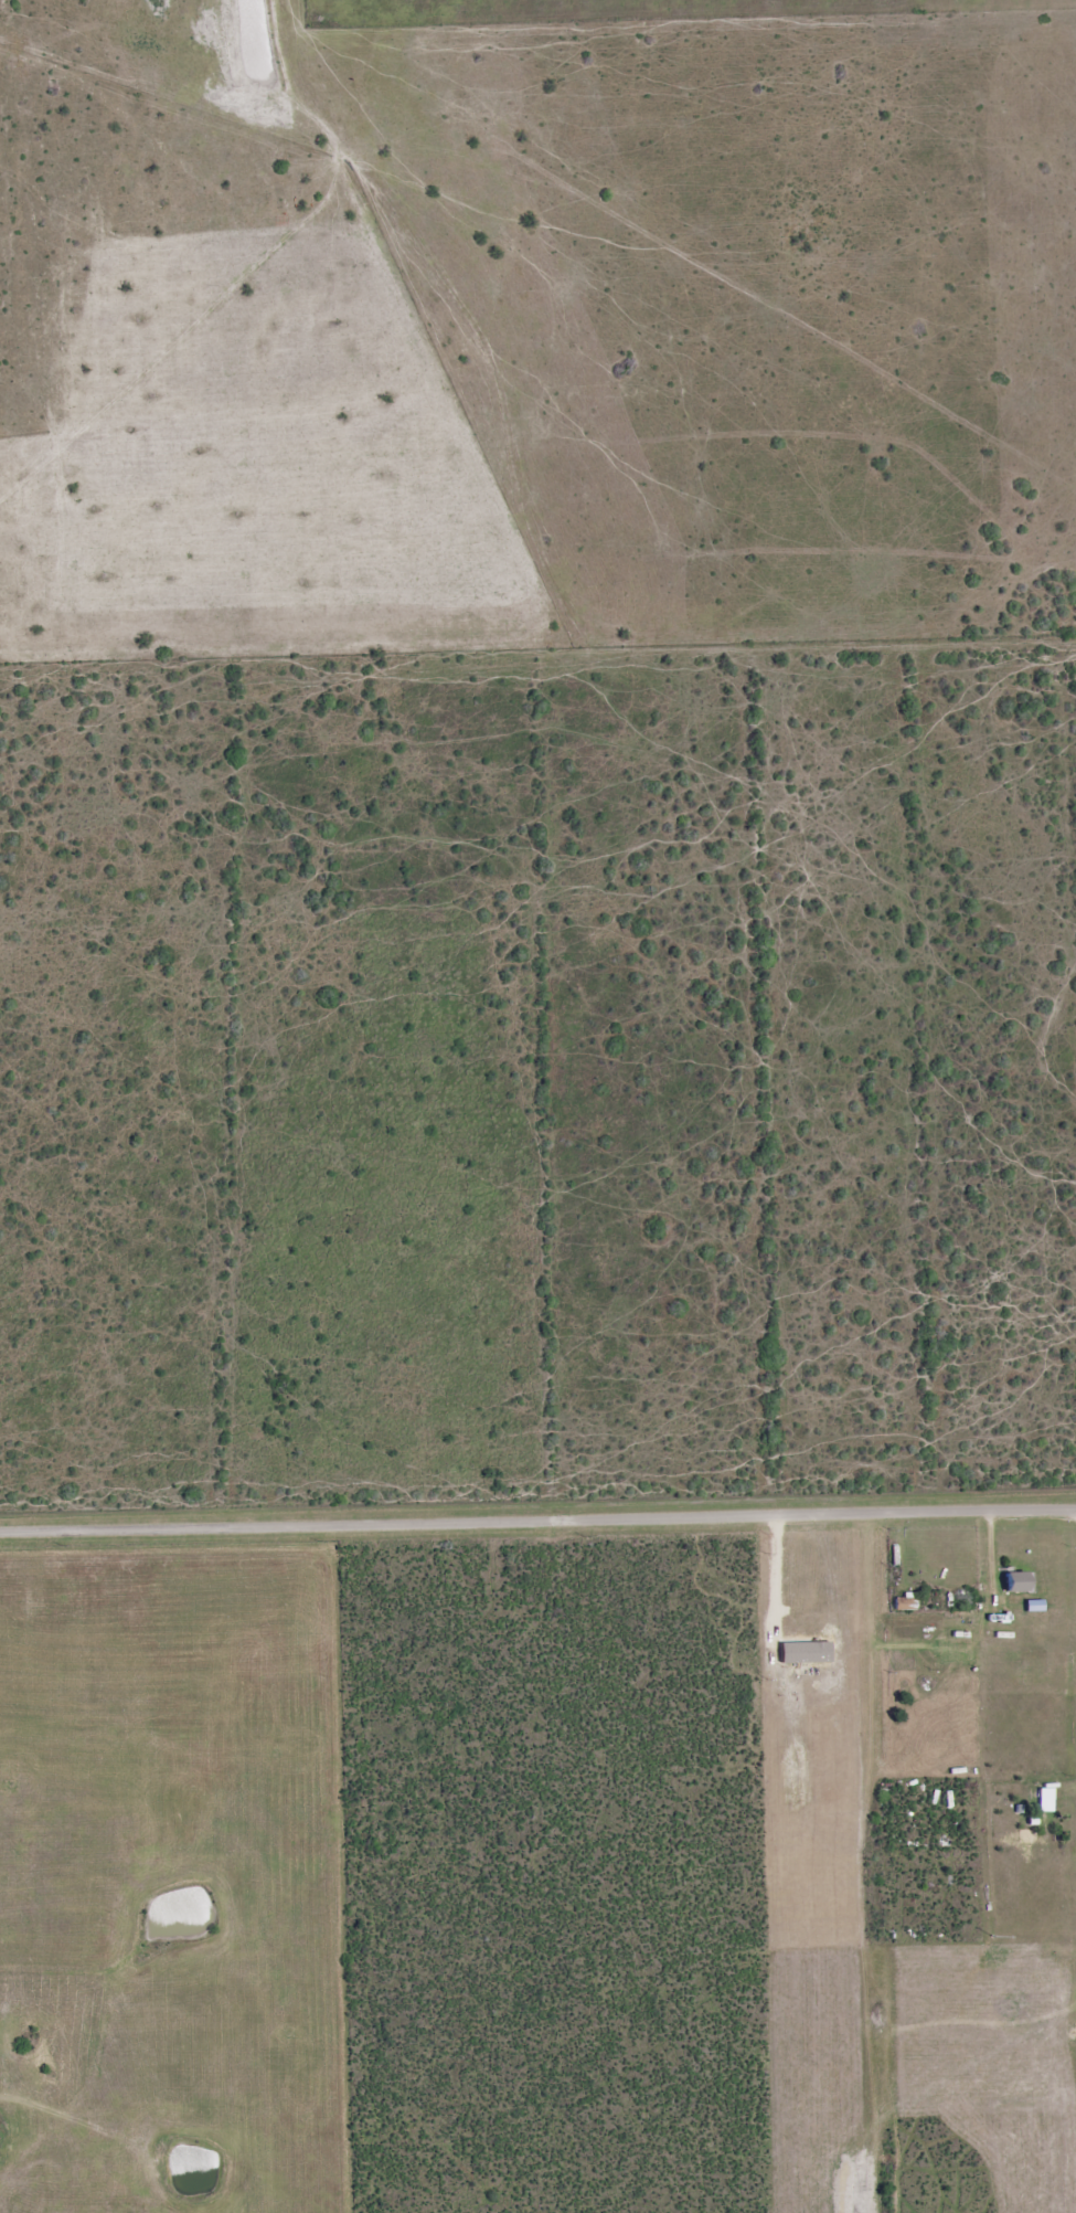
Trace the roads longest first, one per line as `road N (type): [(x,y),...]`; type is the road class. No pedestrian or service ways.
road 1 (tertiary): [(0,1525),(1075,1505)]

